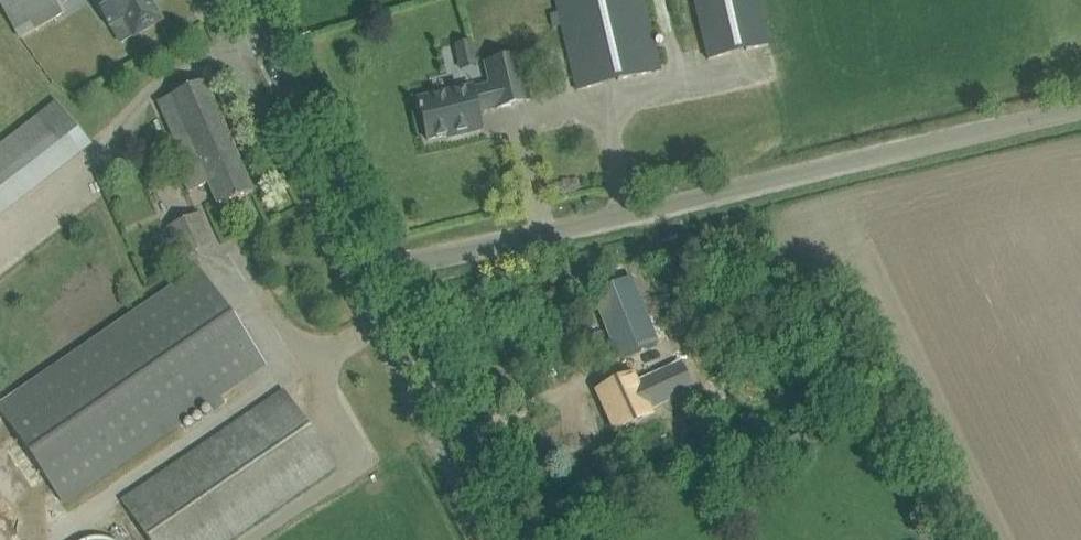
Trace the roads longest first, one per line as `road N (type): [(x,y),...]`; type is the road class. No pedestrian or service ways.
road 1 (unclassified): [(381,269),(1080,106)]
road 2 (tertiary): [(520,539),(381,269)]
road 3 (tertiary): [(381,269),(242,0)]

